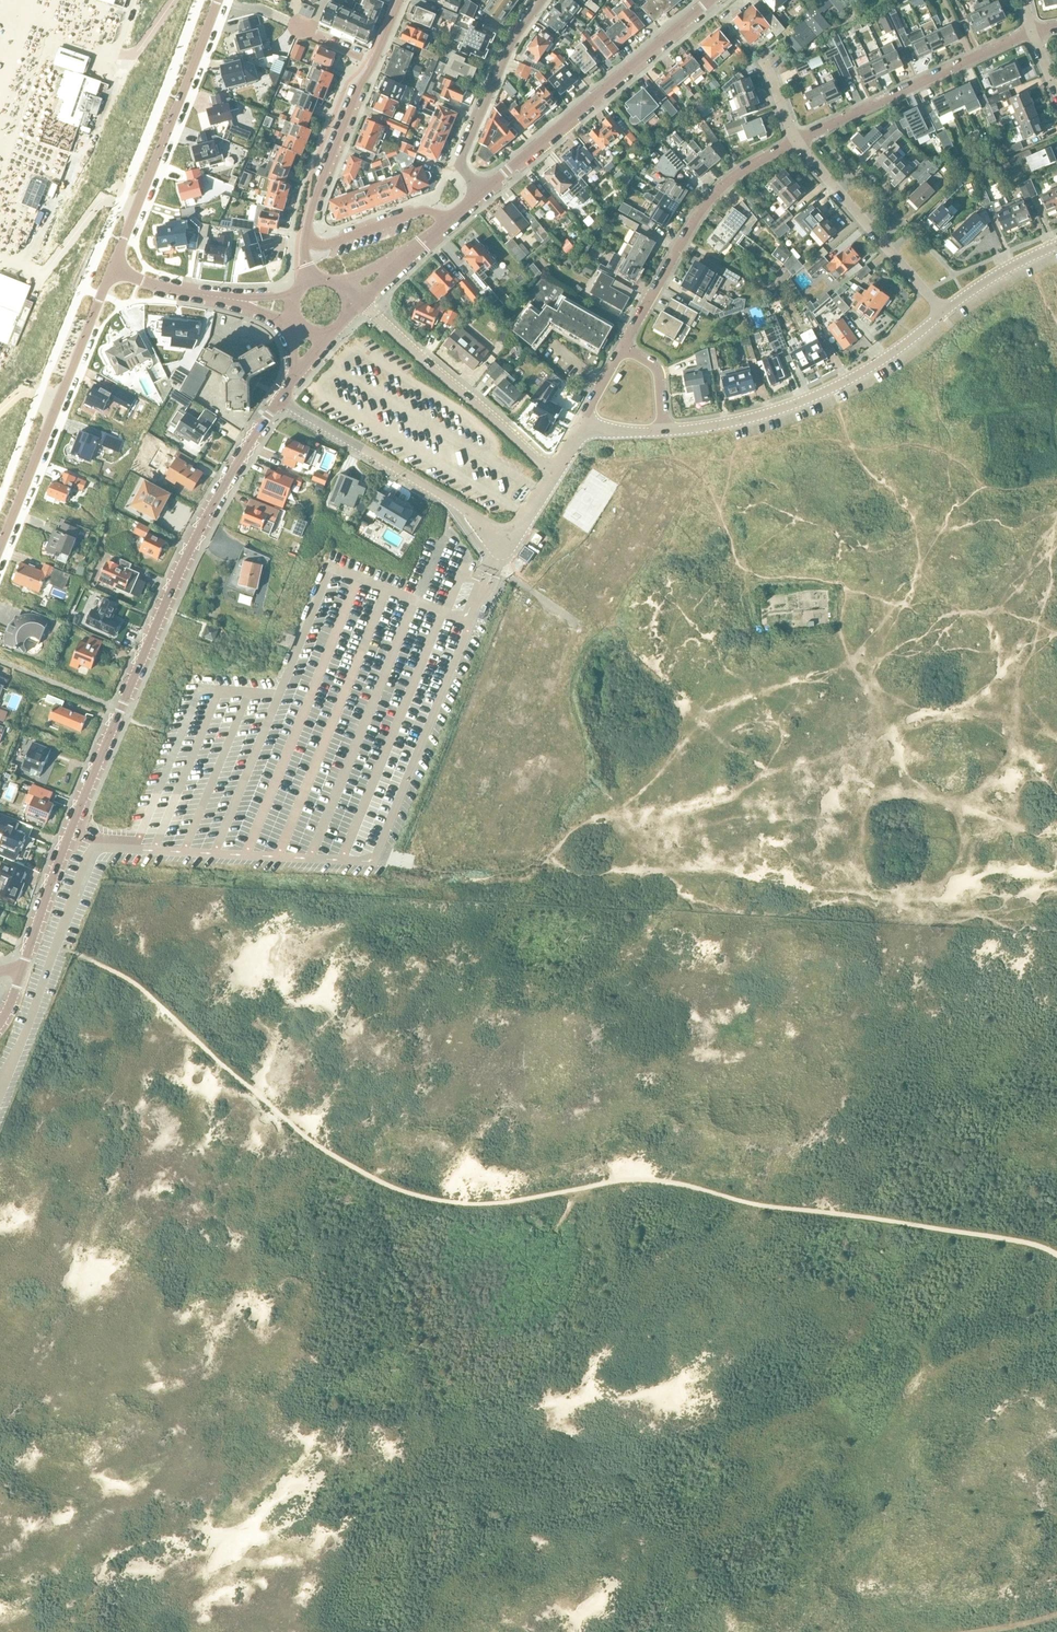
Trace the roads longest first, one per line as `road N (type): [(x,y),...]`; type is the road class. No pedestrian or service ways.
road 1 (tertiary): [(24,966),(171,595),(280,399)]
road 2 (tertiary): [(280,399),(510,536),(554,473)]
road 3 (tertiary): [(665,429),(804,400),(876,364),(944,312)]
road 4 (tertiary): [(114,270),(0,548)]
road 5 (residential): [(483,193),(711,0)]
road 6 (tertiary): [(218,0),(114,270)]
road 7 (residential): [(625,346),(702,214),(742,172),(798,141)]
road 8 (residential): [(798,141),(1033,29)]
road 9 (tertiary): [(554,473),(360,301)]
road 10 (residential): [(944,312),(798,141)]
road 11 (residential): [(543,0),(514,41),(463,159),(483,193)]
road 12 (residential): [(307,239),(319,188),(375,64)]
road 13 (residential): [(452,220),(422,212),(329,246),(307,239)]
road 14 (tertiary): [(944,312),(1056,244)]

